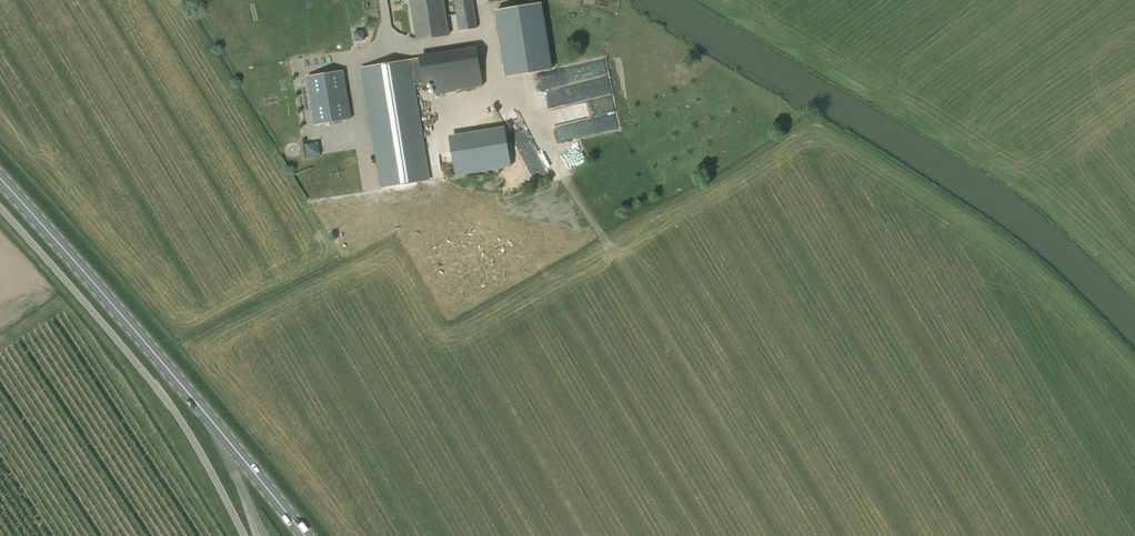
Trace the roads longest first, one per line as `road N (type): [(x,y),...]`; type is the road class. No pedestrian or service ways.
road 1 (primary): [(305,535),(0,179)]

